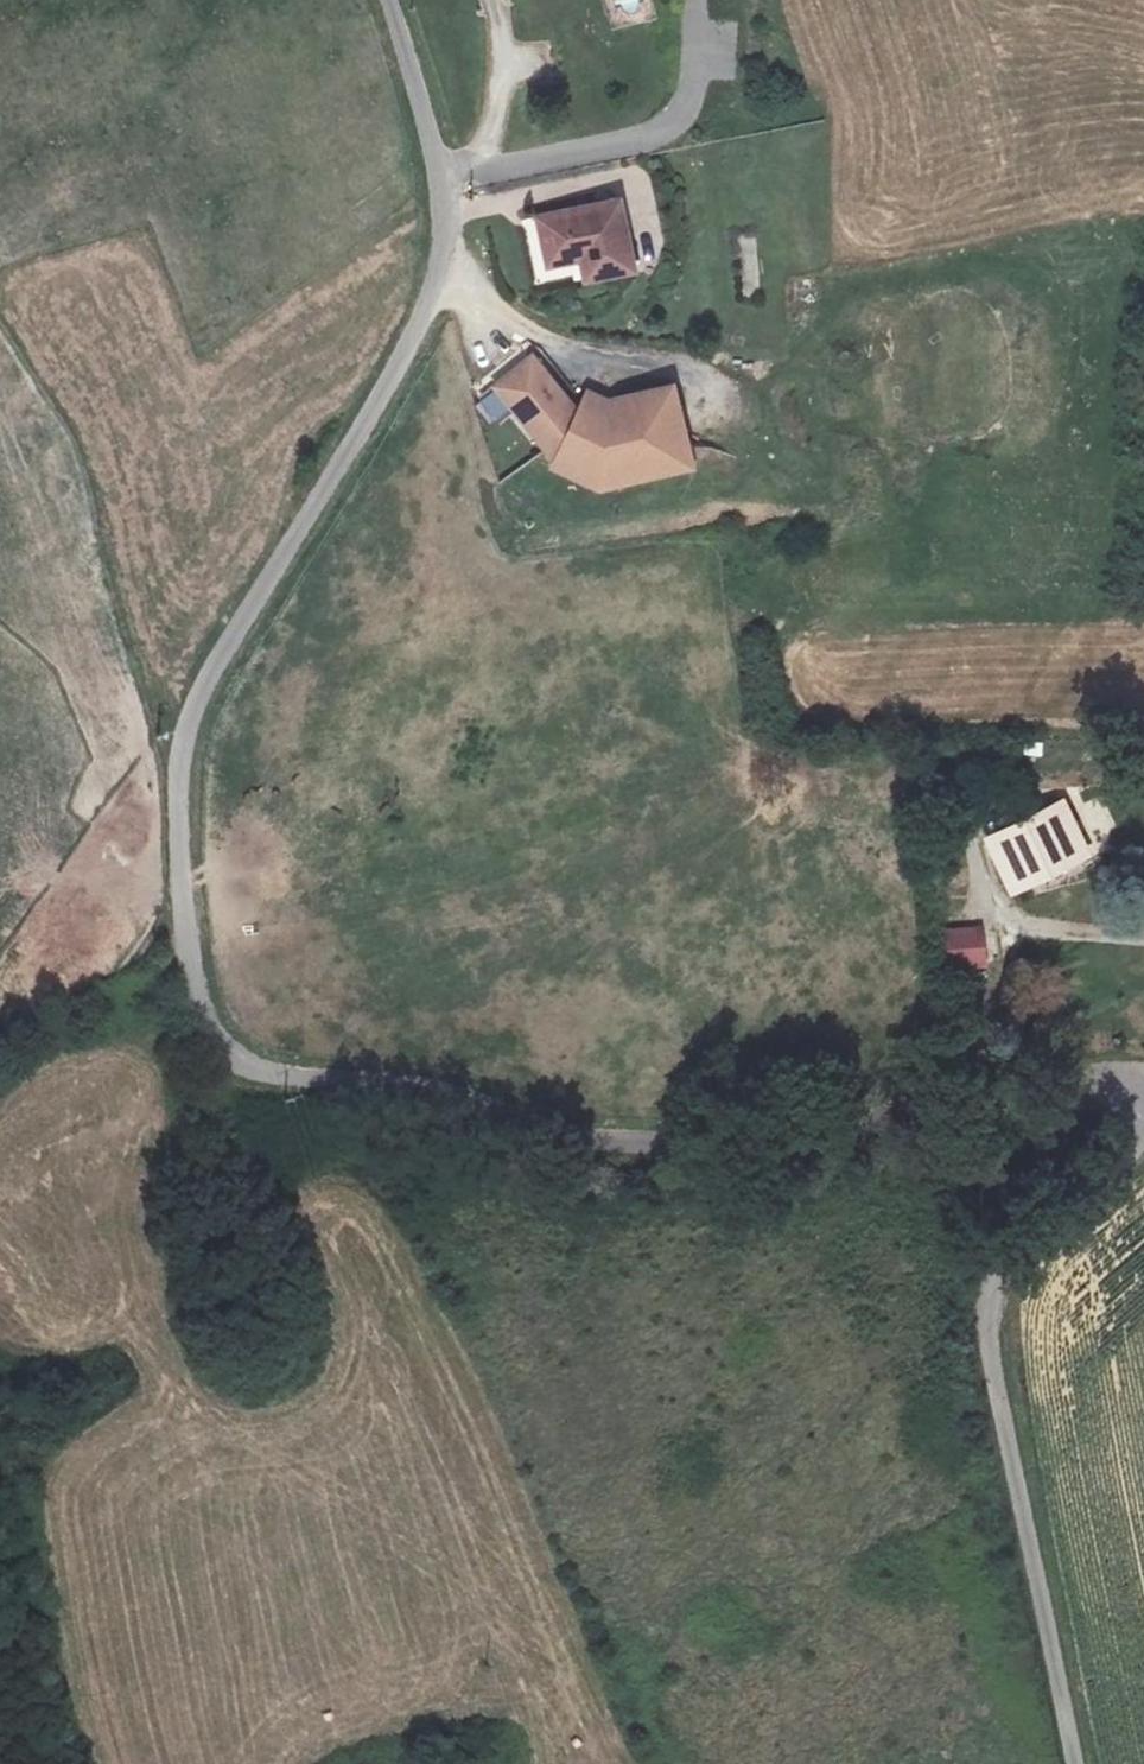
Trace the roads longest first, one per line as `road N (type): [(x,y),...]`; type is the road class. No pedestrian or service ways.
road 1 (unclassified): [(1143,1098),(1065,1130),(906,1158),(712,1158),(256,1075),(198,1007),(167,808),(227,636),(439,307),(454,200),(392,0)]
road 2 (unclassified): [(1080,1763),(993,1339),(995,1296),(1006,1251),(1143,1126)]

